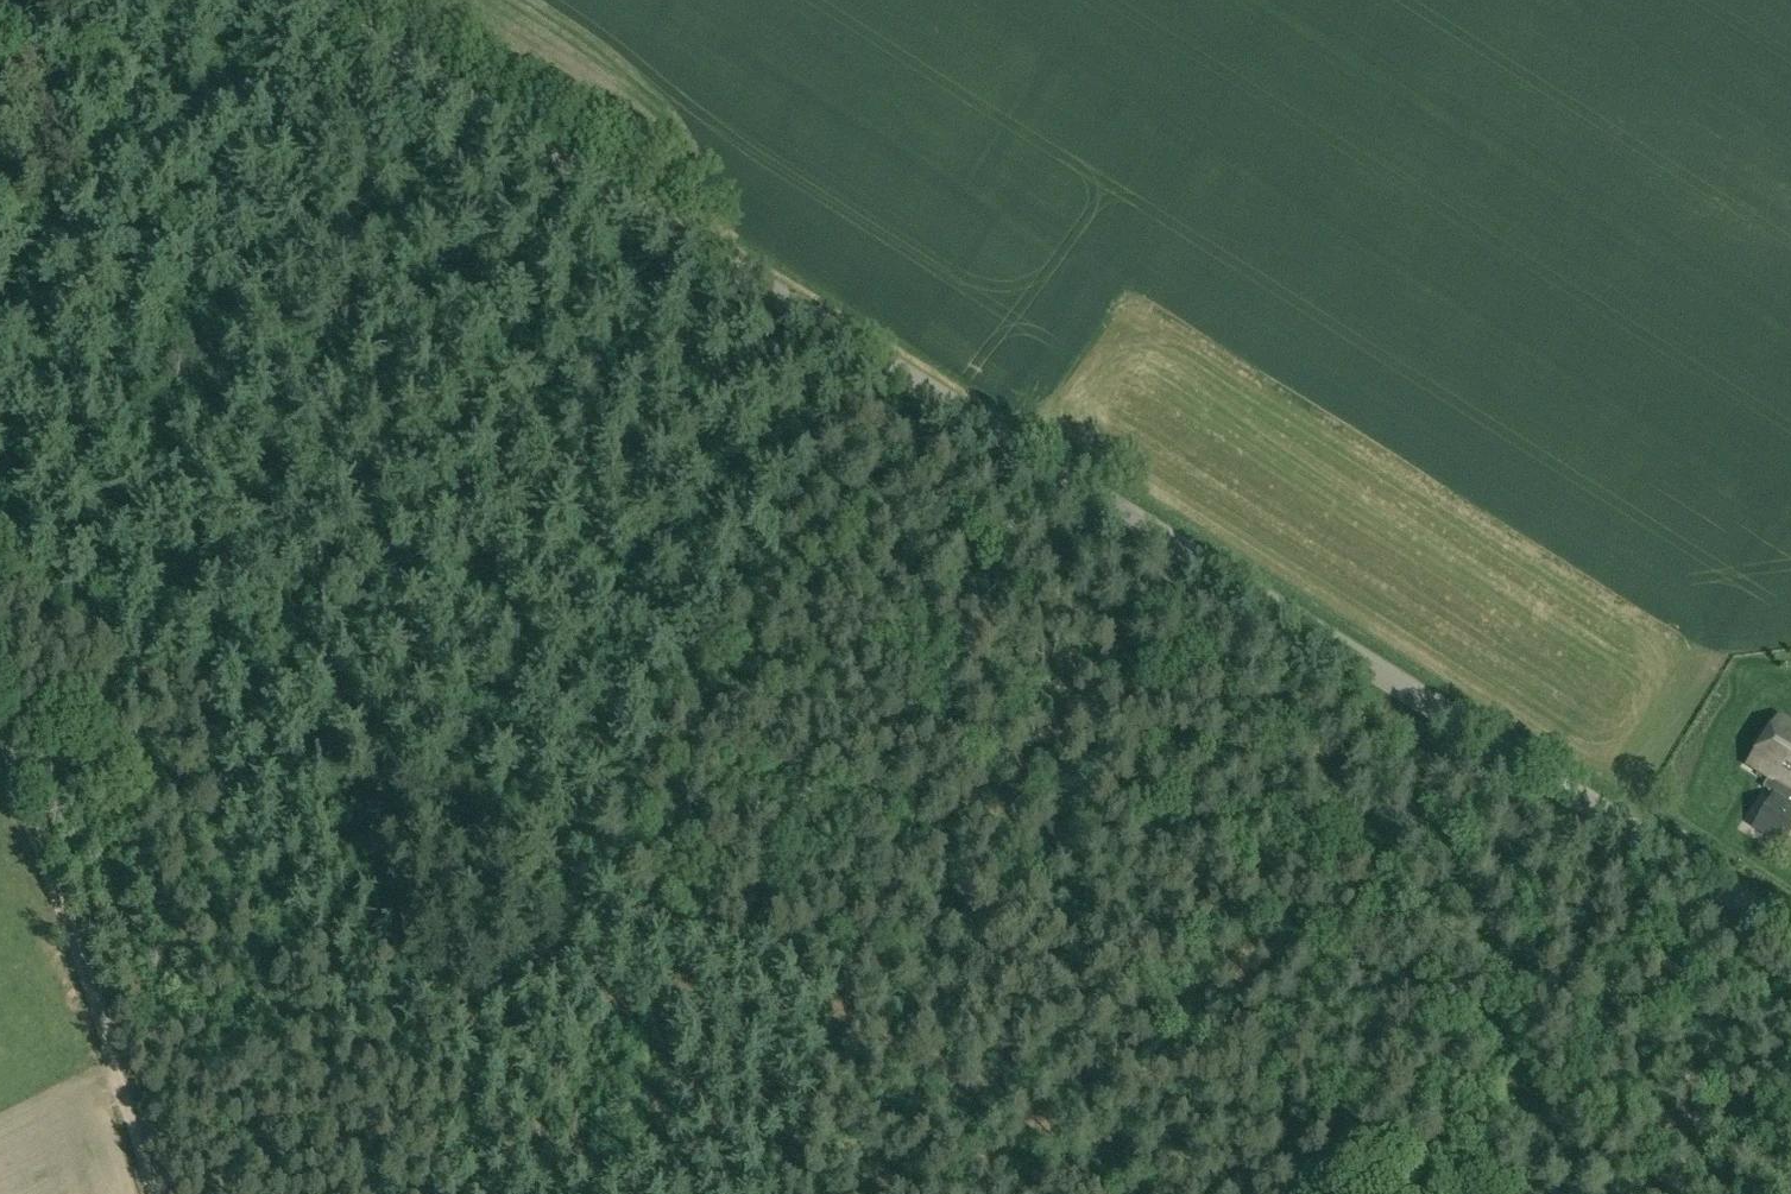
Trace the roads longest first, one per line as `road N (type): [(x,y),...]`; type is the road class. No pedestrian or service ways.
road 1 (tertiary): [(1790,915),(313,0)]
road 2 (track): [(171,1193),(0,715)]

